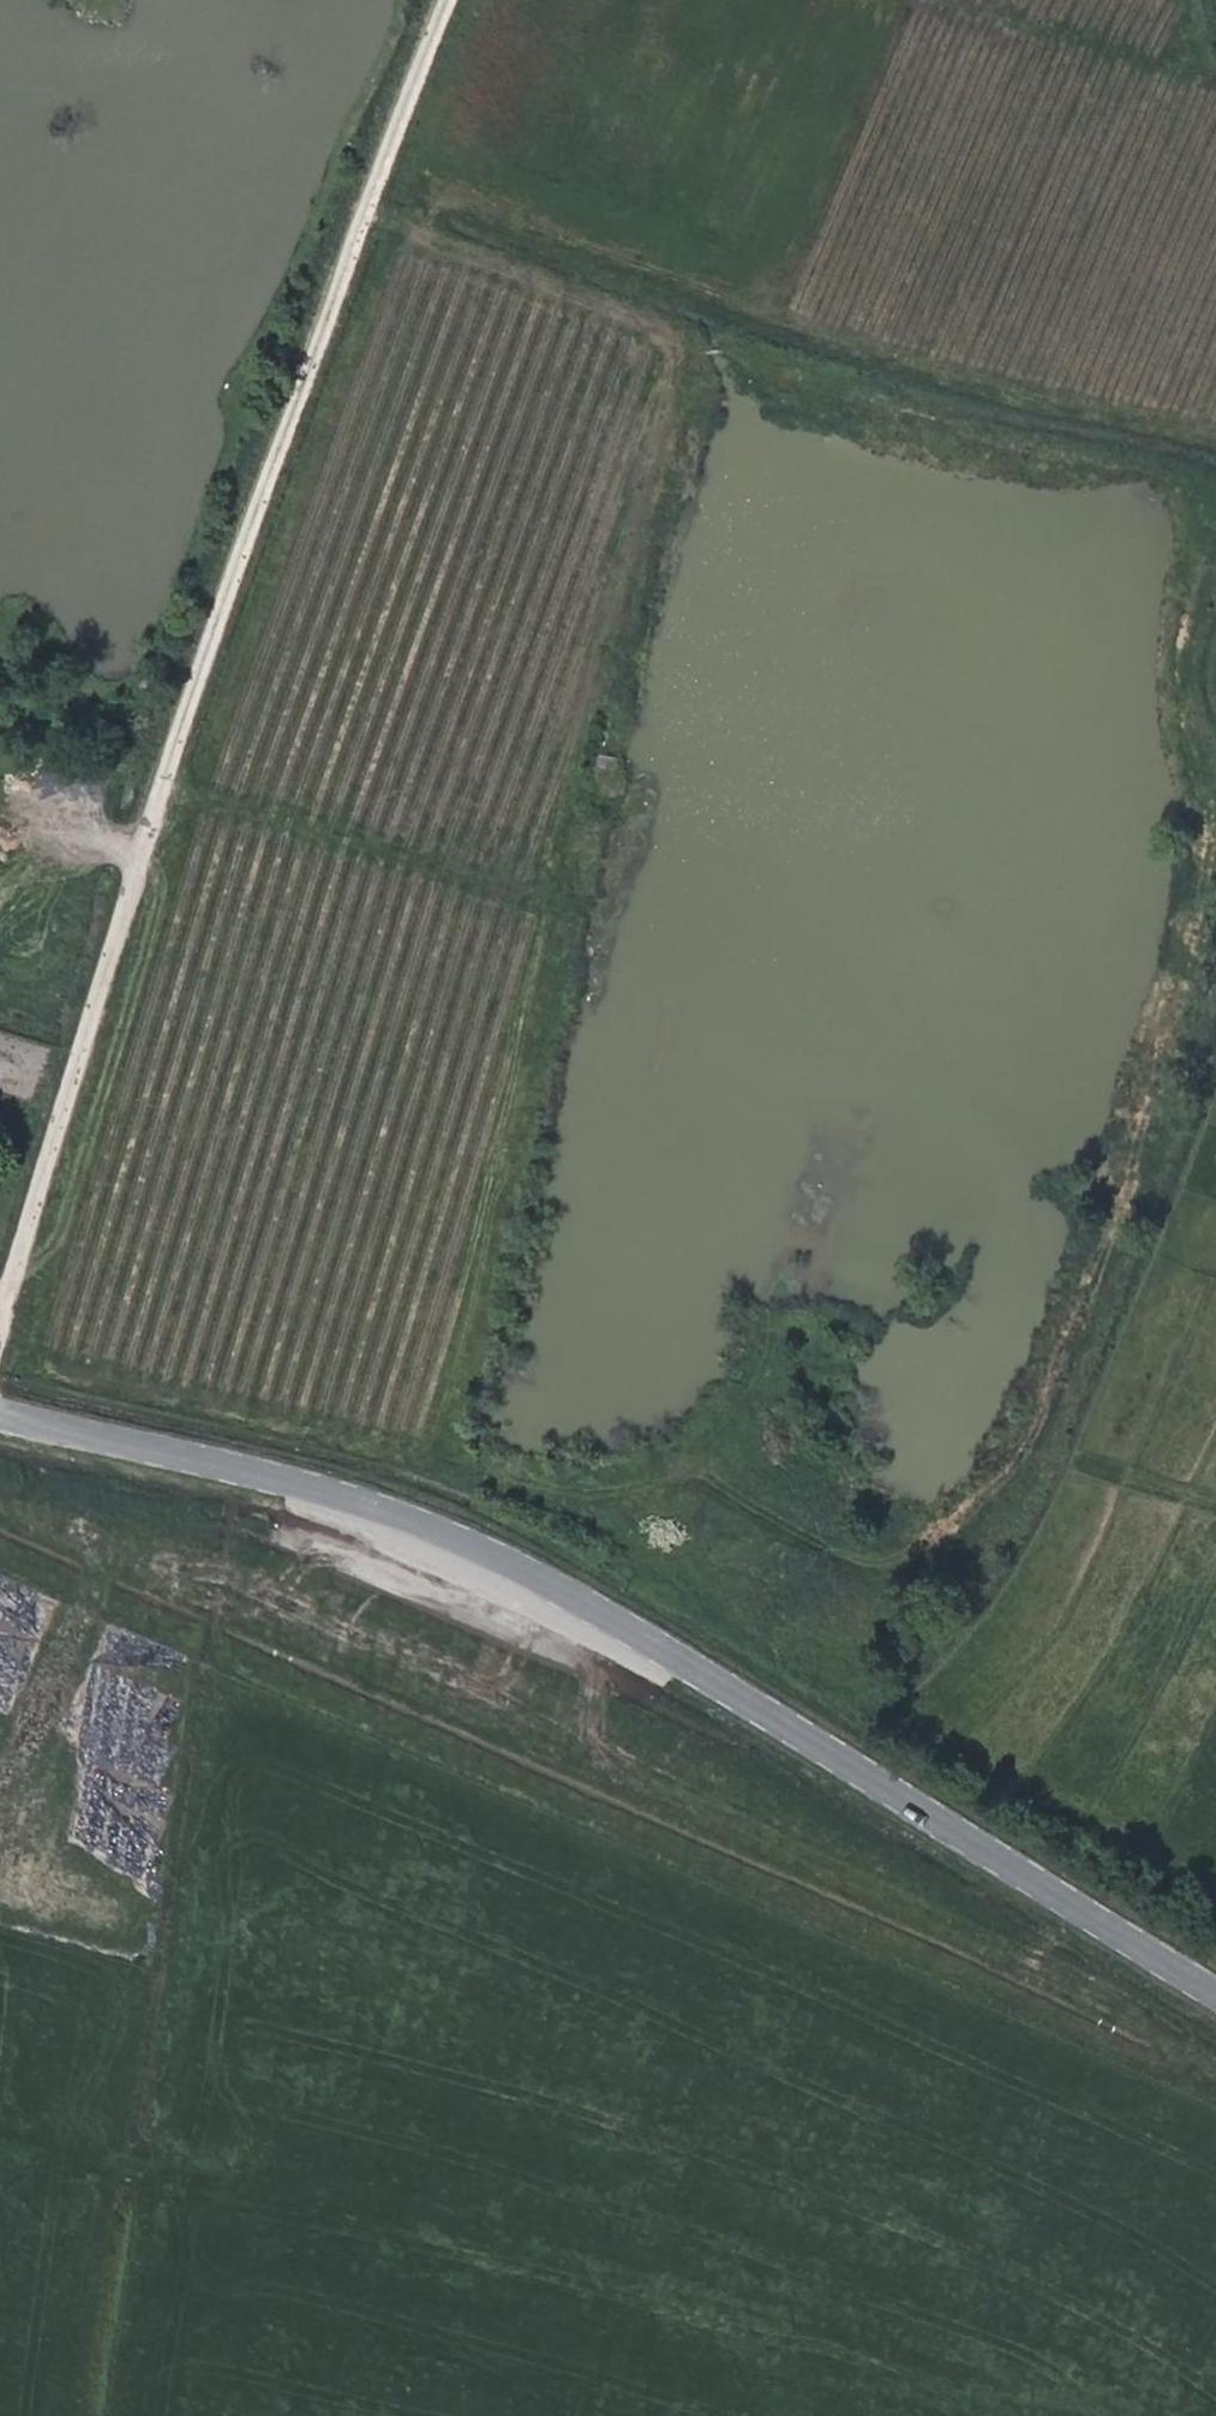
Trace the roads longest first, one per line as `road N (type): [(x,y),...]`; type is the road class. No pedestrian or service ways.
road 1 (tertiary): [(0,1480),(906,1877),(1215,2028)]

